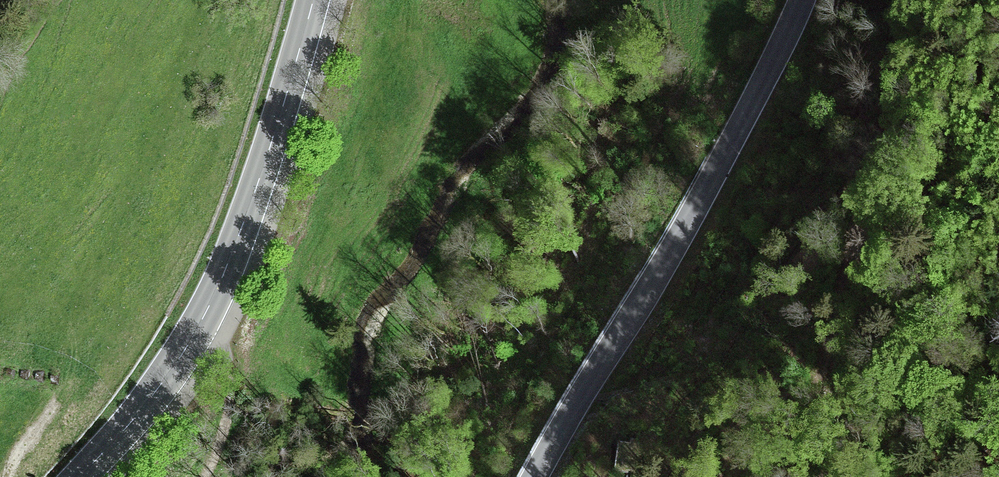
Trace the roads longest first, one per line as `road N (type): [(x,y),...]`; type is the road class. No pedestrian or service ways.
road 1 (tertiary): [(538,476),(697,209),(801,0)]
road 2 (primary): [(313,0),(203,322),(141,411),(80,476)]
road 3 (track): [(827,476),(826,354),(838,208),(859,65),(878,0)]
road 4 (track): [(205,476),(233,402),(230,376),(203,322)]
road 5 (track): [(9,476),(16,454),(75,377)]

